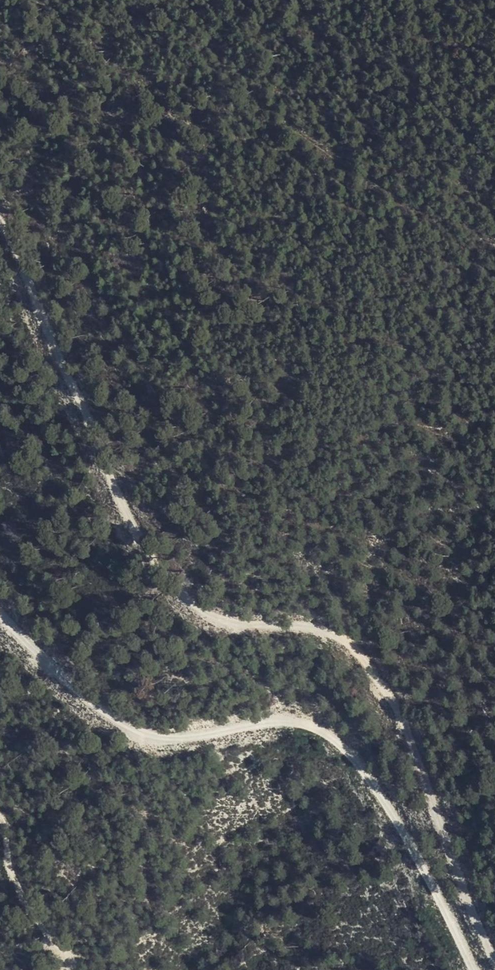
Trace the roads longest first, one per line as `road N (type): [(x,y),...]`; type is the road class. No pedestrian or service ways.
road 1 (track): [(0,224),(154,567),(215,616),(335,634),(359,653),(395,704),(494,951)]
road 2 (track): [(472,969),(361,766),(320,730),(278,723),(175,739),(128,732),(0,611)]

